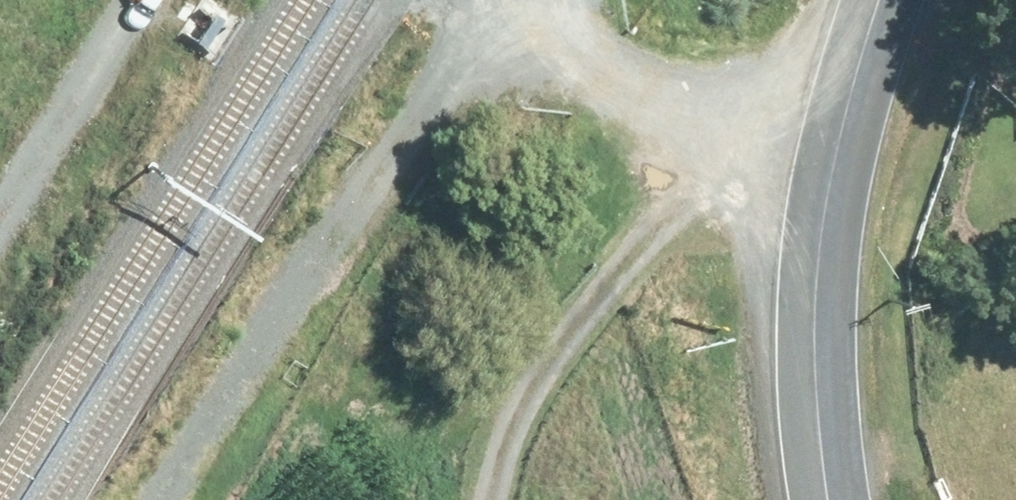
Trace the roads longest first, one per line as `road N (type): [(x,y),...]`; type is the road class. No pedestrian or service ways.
road 1 (track): [(461,0),(147,499)]
road 2 (tertiary): [(883,0),(838,143),(817,291),(831,499)]
road 3 (track): [(439,0),(654,88),(838,143)]
road 4 (track): [(123,0),(0,202)]

